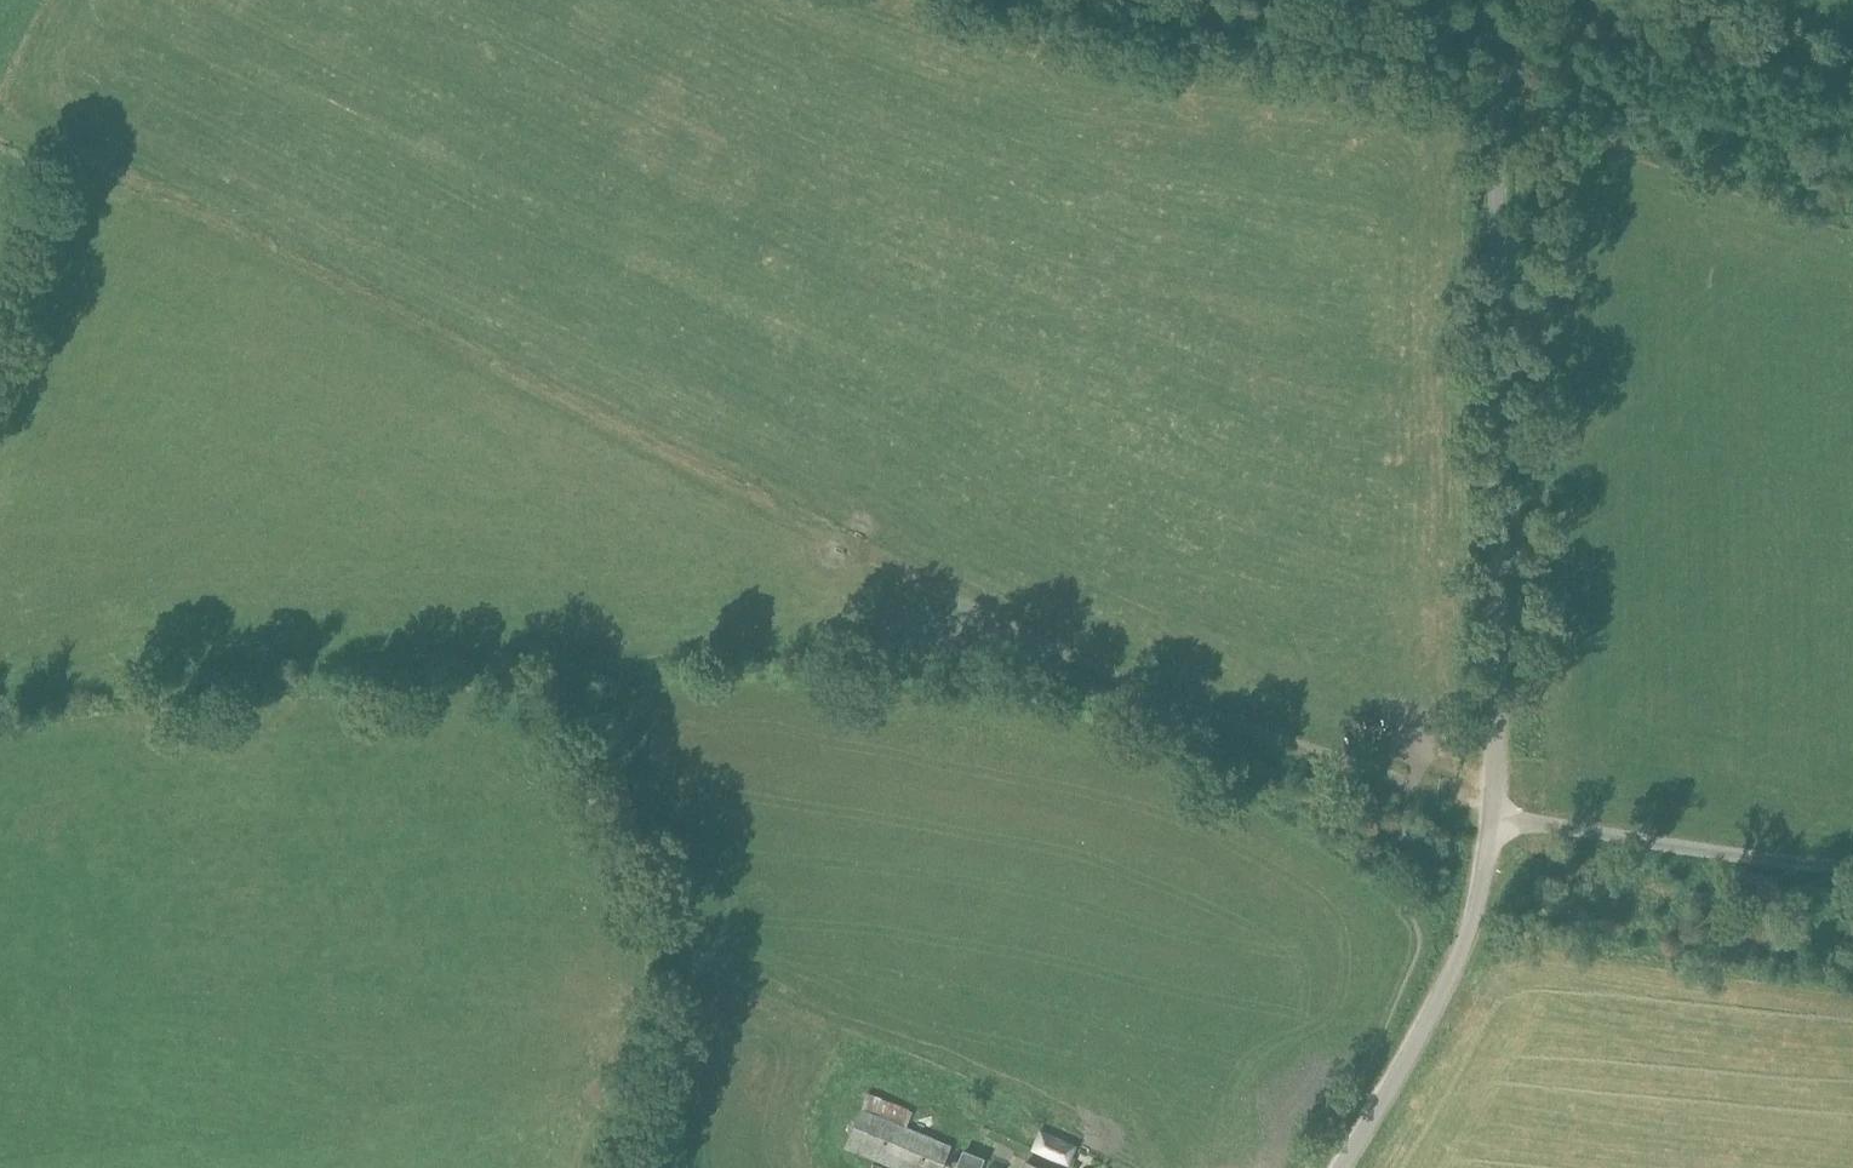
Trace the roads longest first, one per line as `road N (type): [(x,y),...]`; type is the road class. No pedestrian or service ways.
road 1 (track): [(0,119),(1153,704),(1495,811)]
road 2 (unclassified): [(1341,1167),(1455,981),(1494,850),(1494,0)]
road 3 (track): [(0,369),(56,150)]

